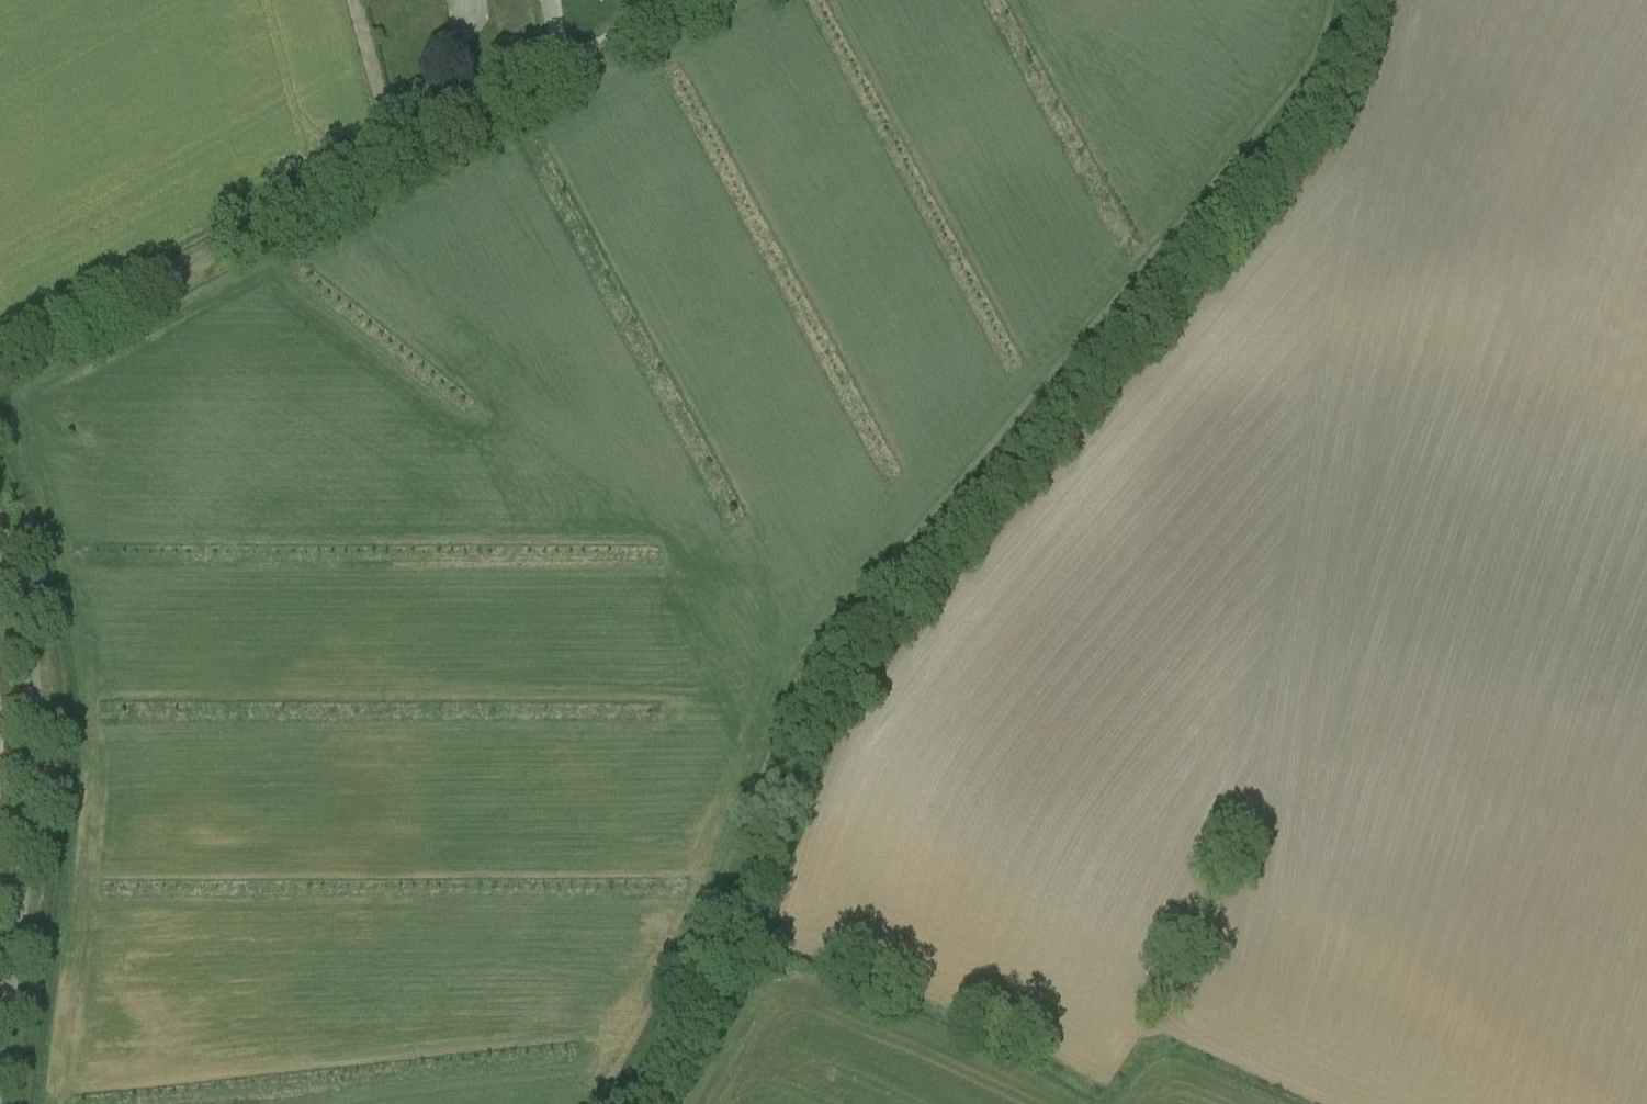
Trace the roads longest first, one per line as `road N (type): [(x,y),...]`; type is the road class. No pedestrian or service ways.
road 1 (unclassified): [(0,367),(618,37)]
road 2 (unclassified): [(0,1056),(26,850),(33,703),(26,606),(0,537)]

